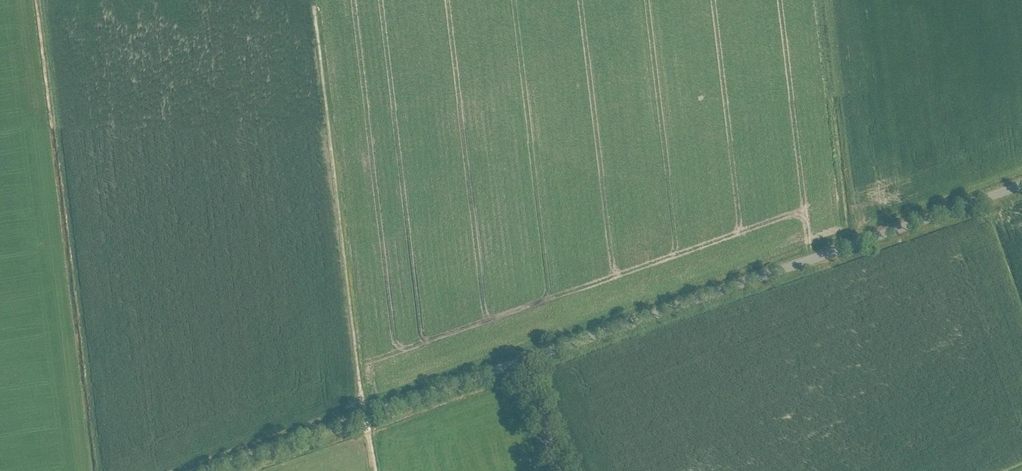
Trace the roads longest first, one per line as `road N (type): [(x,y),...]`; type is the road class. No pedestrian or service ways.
road 1 (unclassified): [(521,362),(1021,185)]
road 2 (unclassified): [(211,470),(521,362)]

